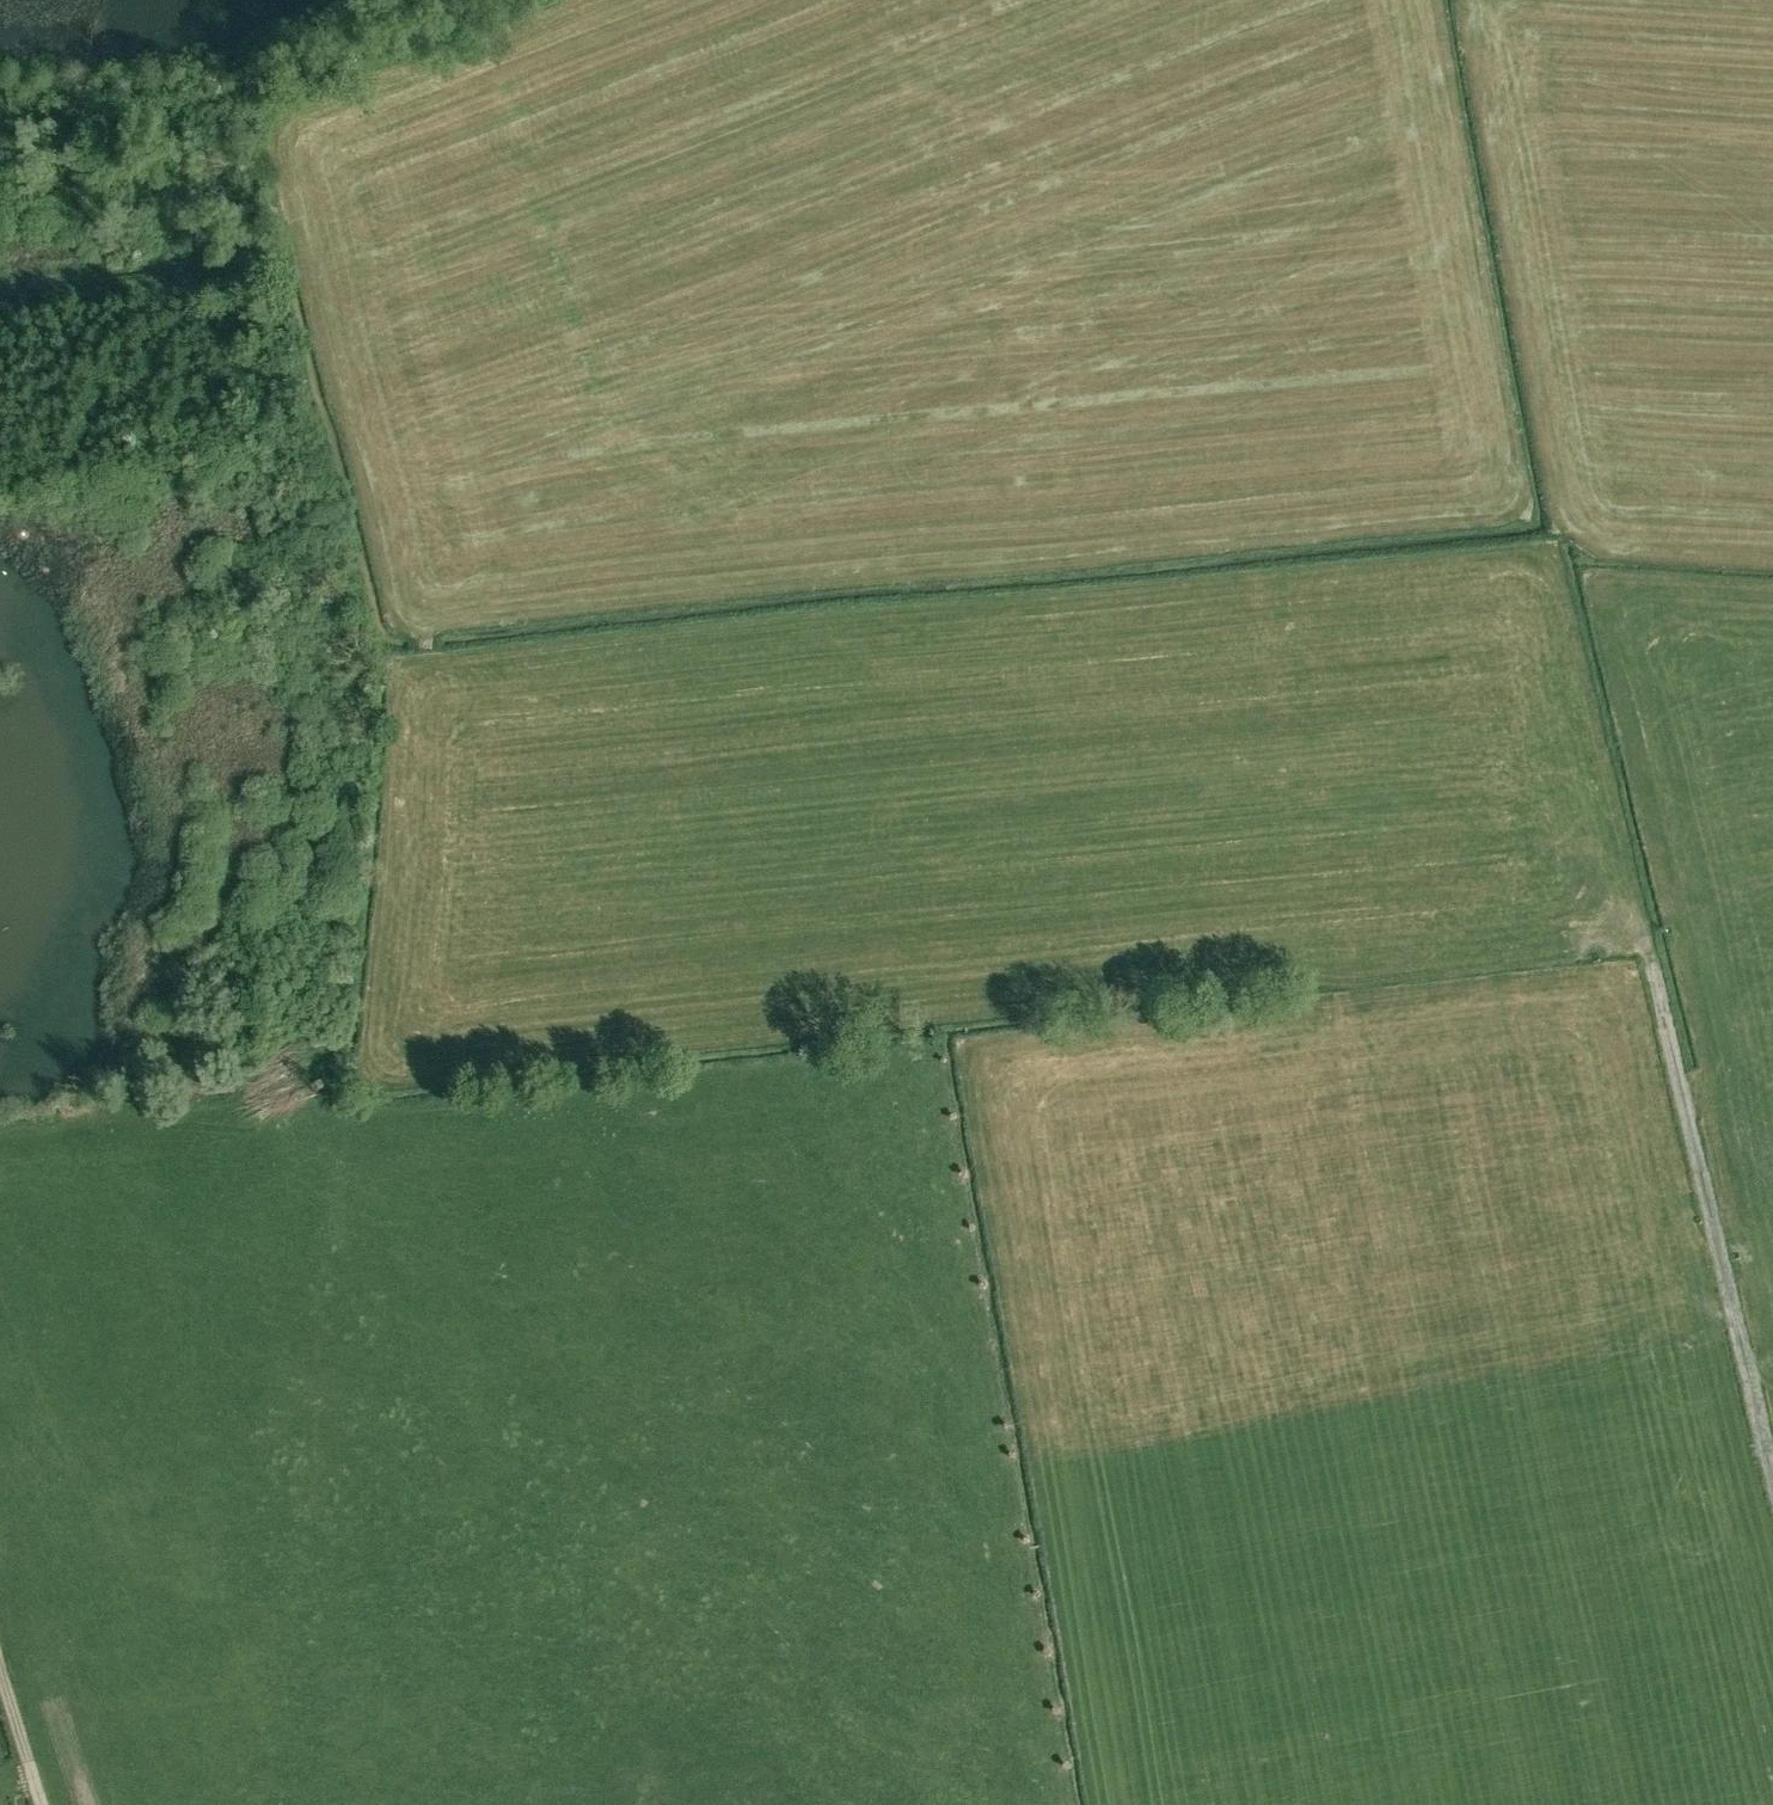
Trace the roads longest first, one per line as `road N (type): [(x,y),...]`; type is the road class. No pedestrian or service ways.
road 1 (track): [(1651,959),(1772,1476)]
road 2 (track): [(41,1804),(0,1673)]

